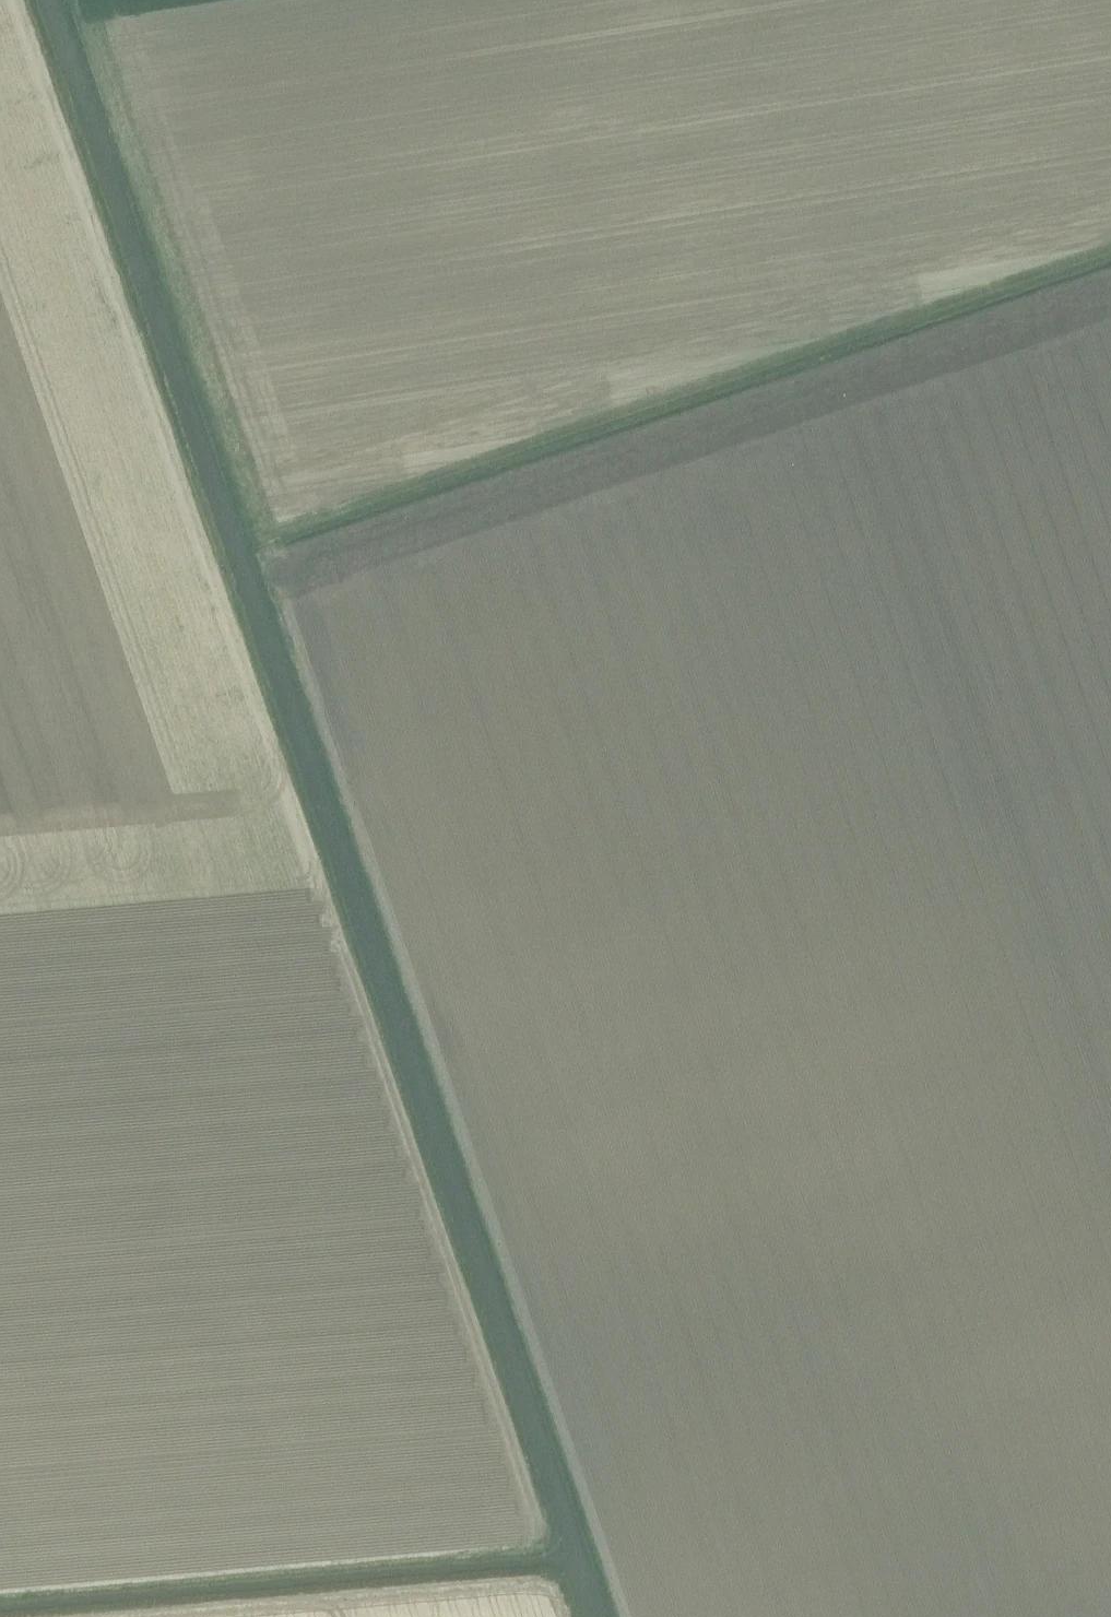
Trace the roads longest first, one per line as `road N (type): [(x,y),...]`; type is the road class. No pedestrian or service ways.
road 1 (track): [(172,1616),(544,1584)]

